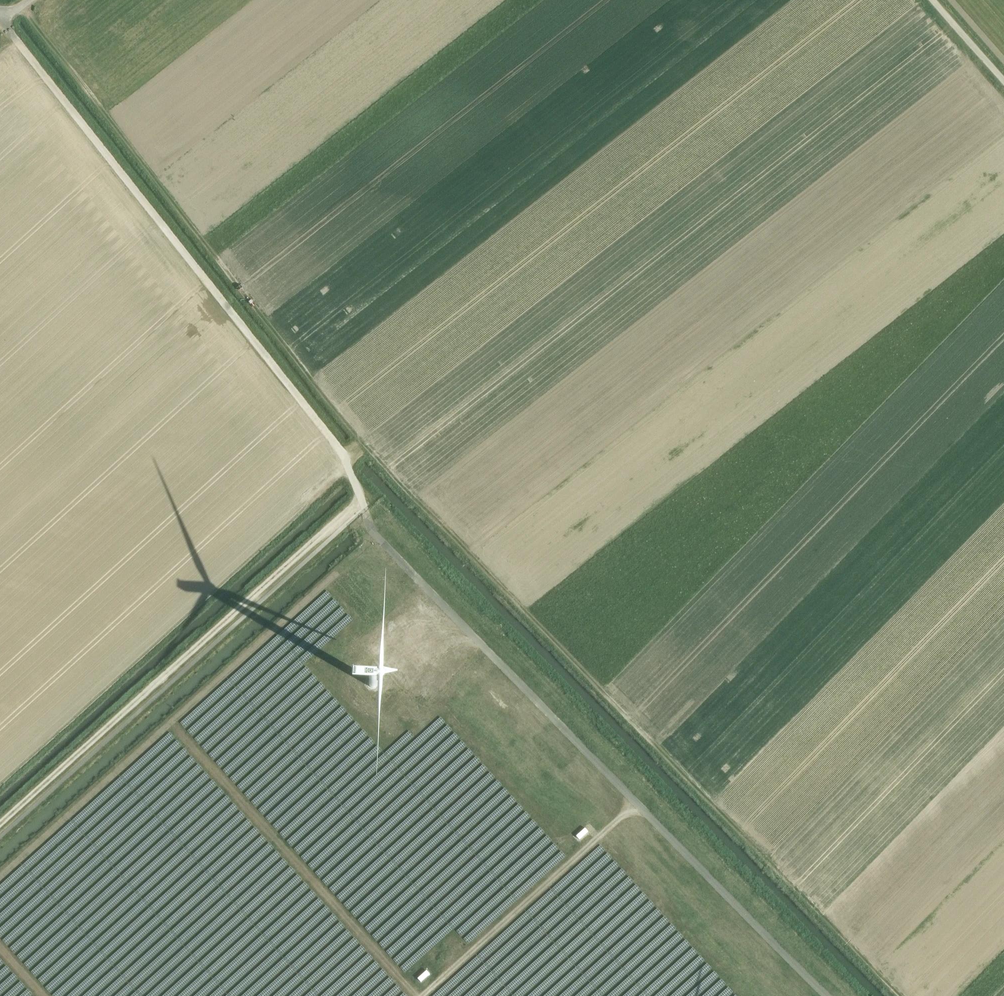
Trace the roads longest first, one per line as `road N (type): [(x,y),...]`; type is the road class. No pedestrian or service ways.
road 1 (track): [(365,508),(338,447),(1,22)]
road 2 (track): [(0,823),(361,498)]
road 3 (track): [(177,730),(416,995)]
road 4 (track): [(422,995),(637,803)]

